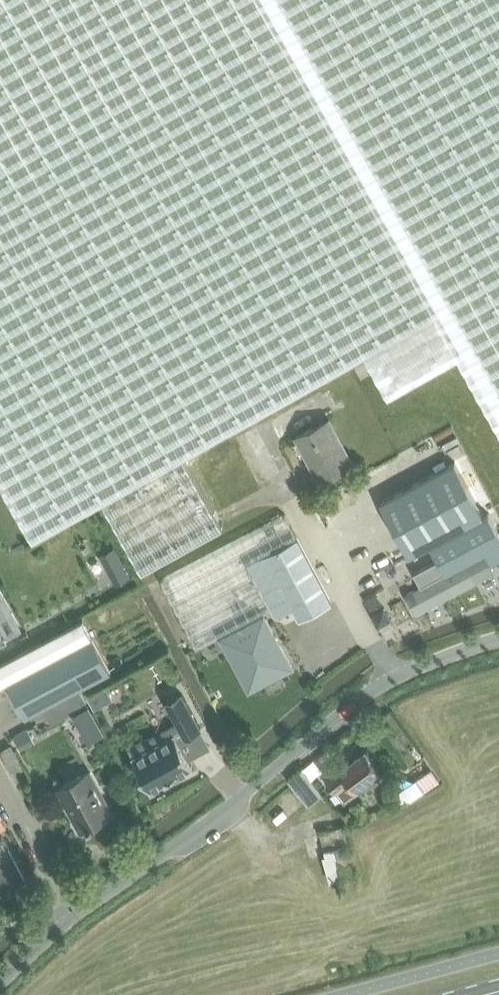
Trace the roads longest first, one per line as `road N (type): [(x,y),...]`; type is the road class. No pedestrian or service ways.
road 1 (unclassified): [(498,637),(395,679),(73,917),(0,982)]

